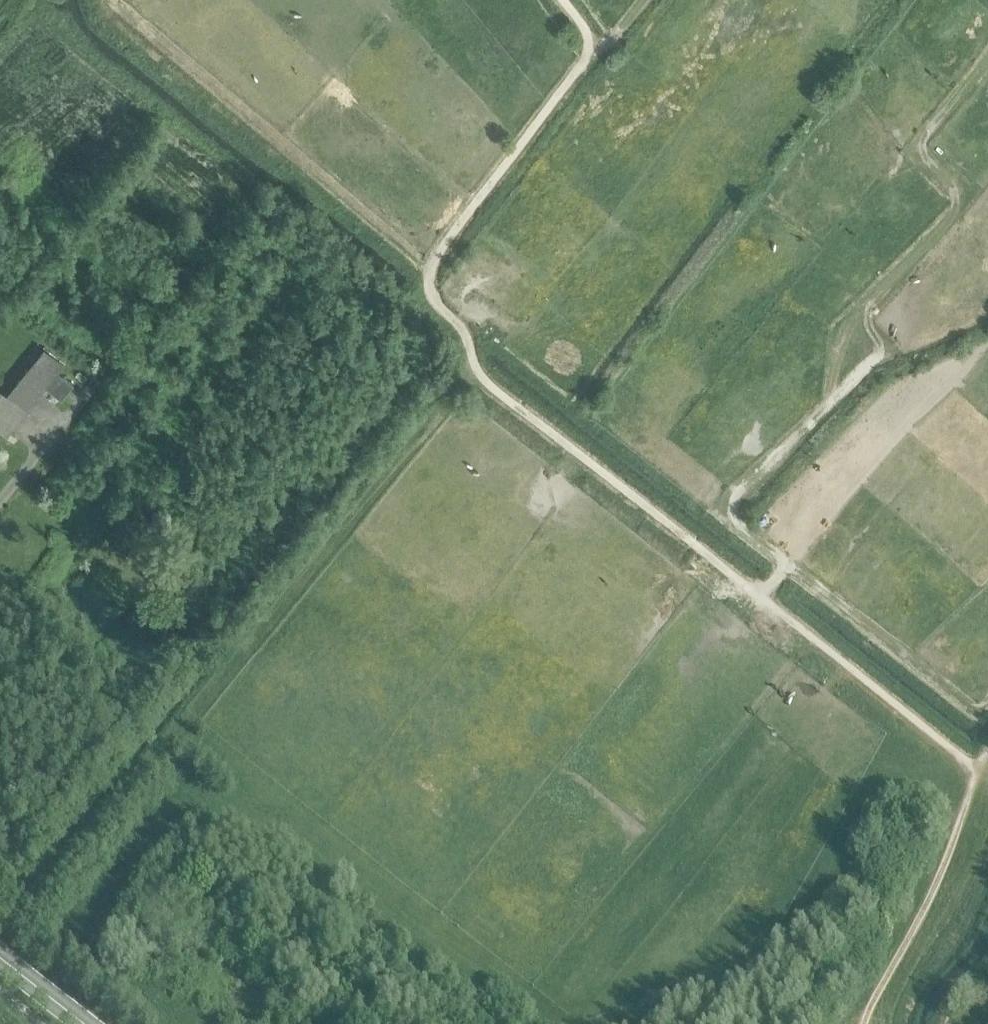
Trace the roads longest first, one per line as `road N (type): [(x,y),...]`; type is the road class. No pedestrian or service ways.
road 1 (track): [(563,0),(585,29),(586,60),(444,244),(427,277),(431,300),(464,331),(478,372),(499,394),(977,773)]

